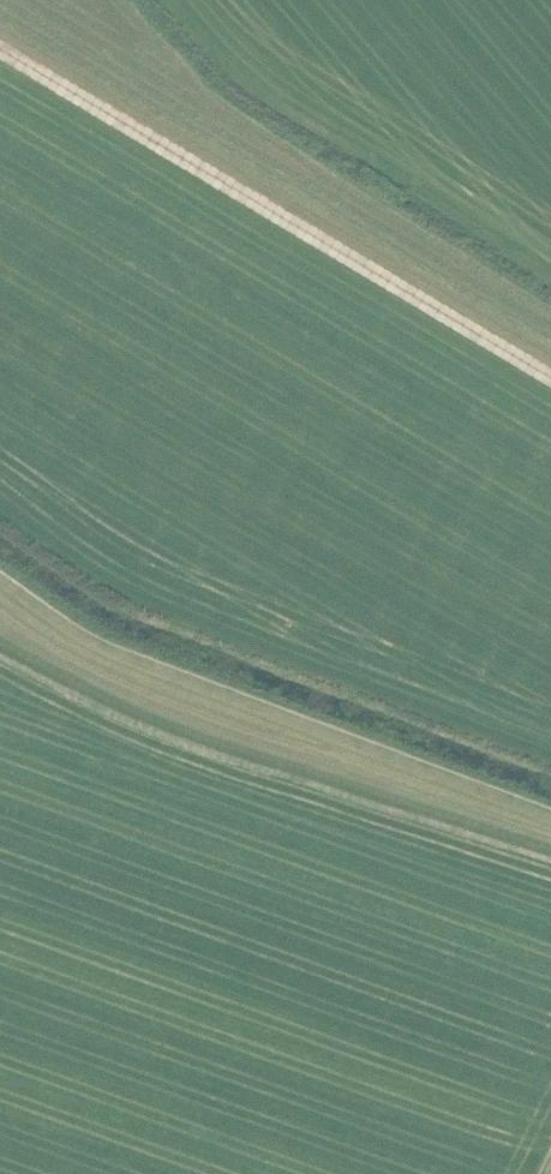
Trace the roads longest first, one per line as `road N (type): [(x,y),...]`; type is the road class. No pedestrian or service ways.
road 1 (track): [(0,53),(550,383)]
road 2 (track): [(550,848),(91,687),(0,622)]

